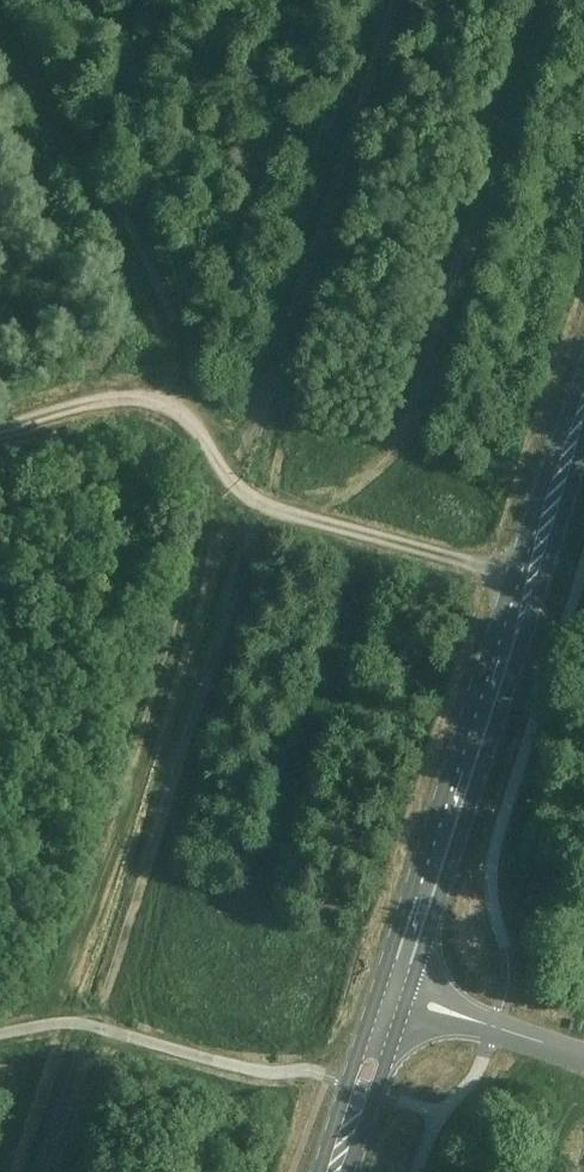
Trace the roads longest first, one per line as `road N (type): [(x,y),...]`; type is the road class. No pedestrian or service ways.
road 1 (secondary): [(393,996),(583,401)]
road 2 (track): [(528,580),(258,506),(202,433),(159,400),(0,440)]
road 3 (secondary): [(333,1171),(393,996)]

